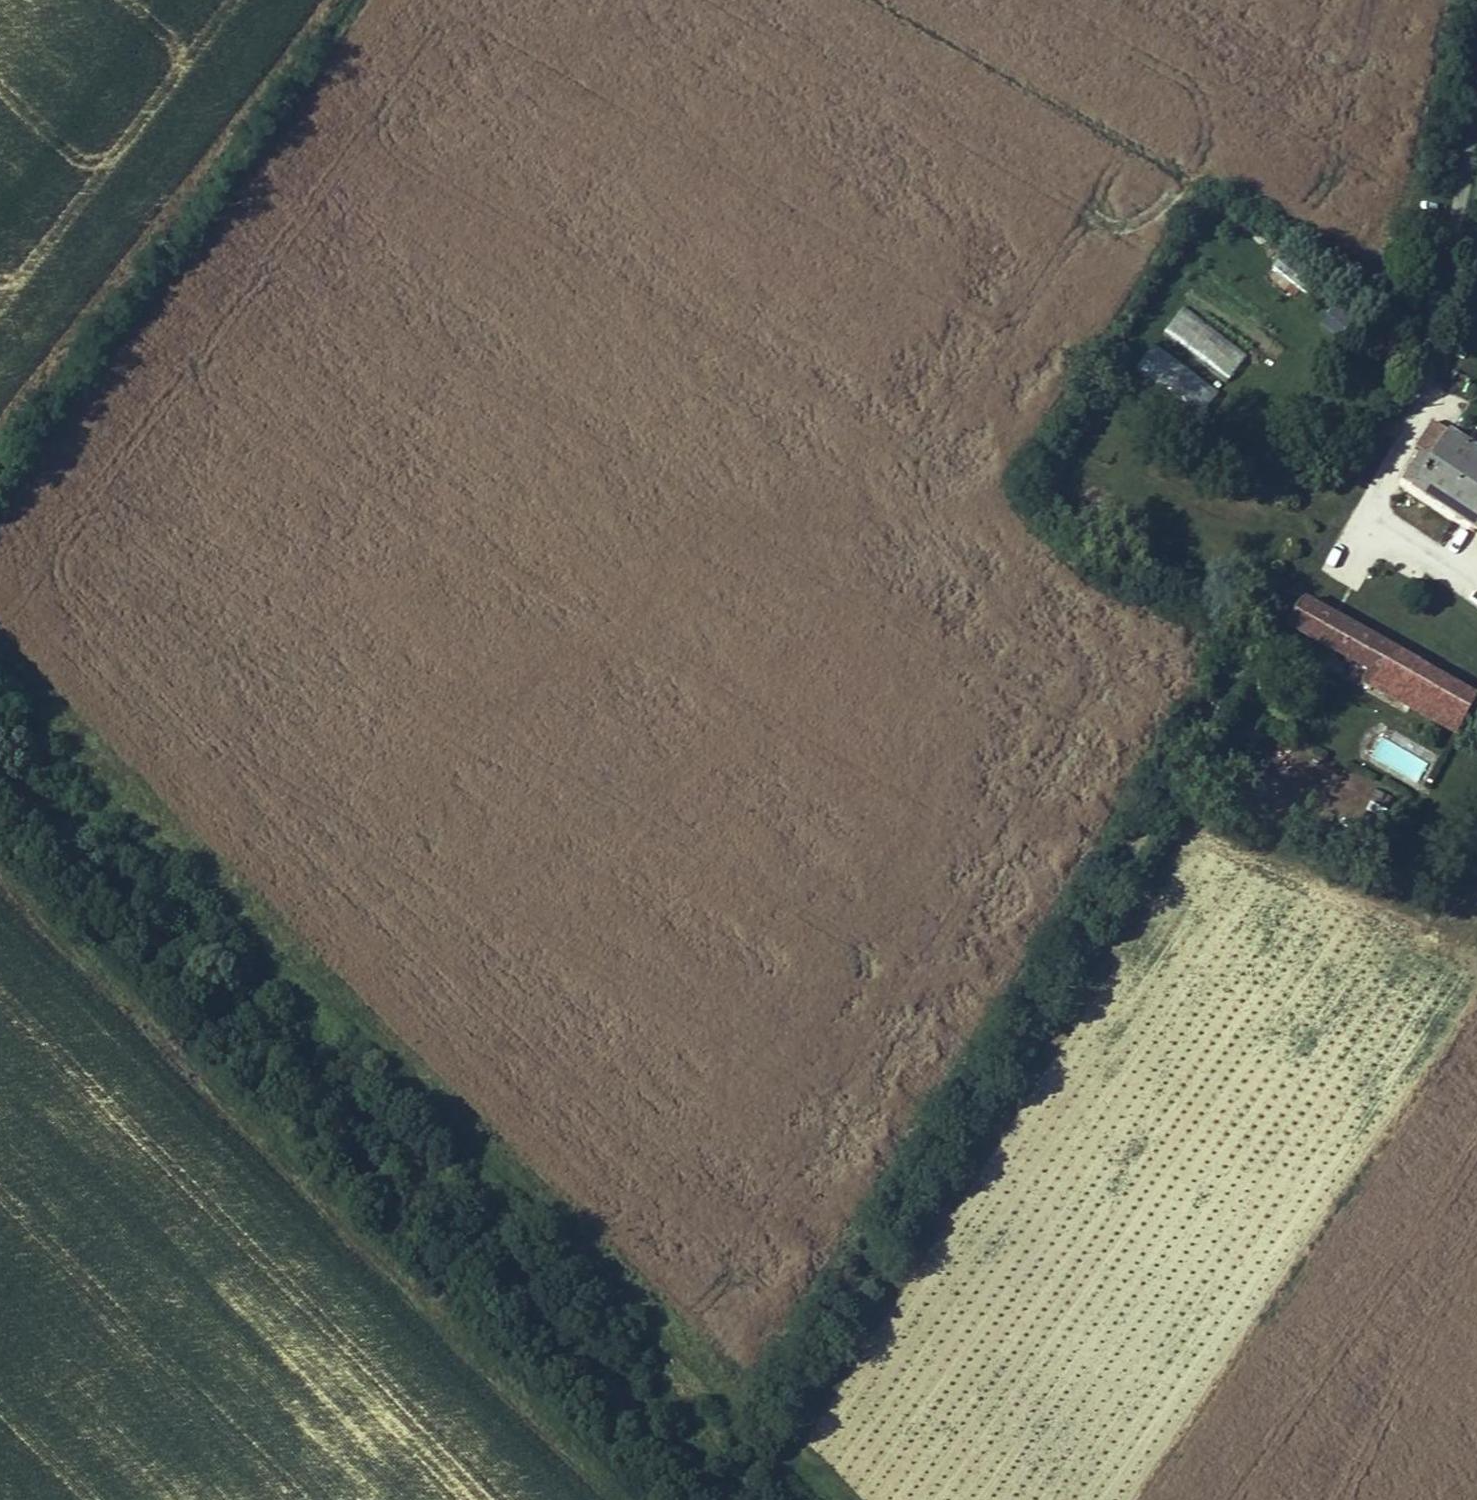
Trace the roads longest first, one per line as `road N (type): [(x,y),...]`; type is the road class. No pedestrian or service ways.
road 1 (residential): [(1424,348),(1476,89)]

